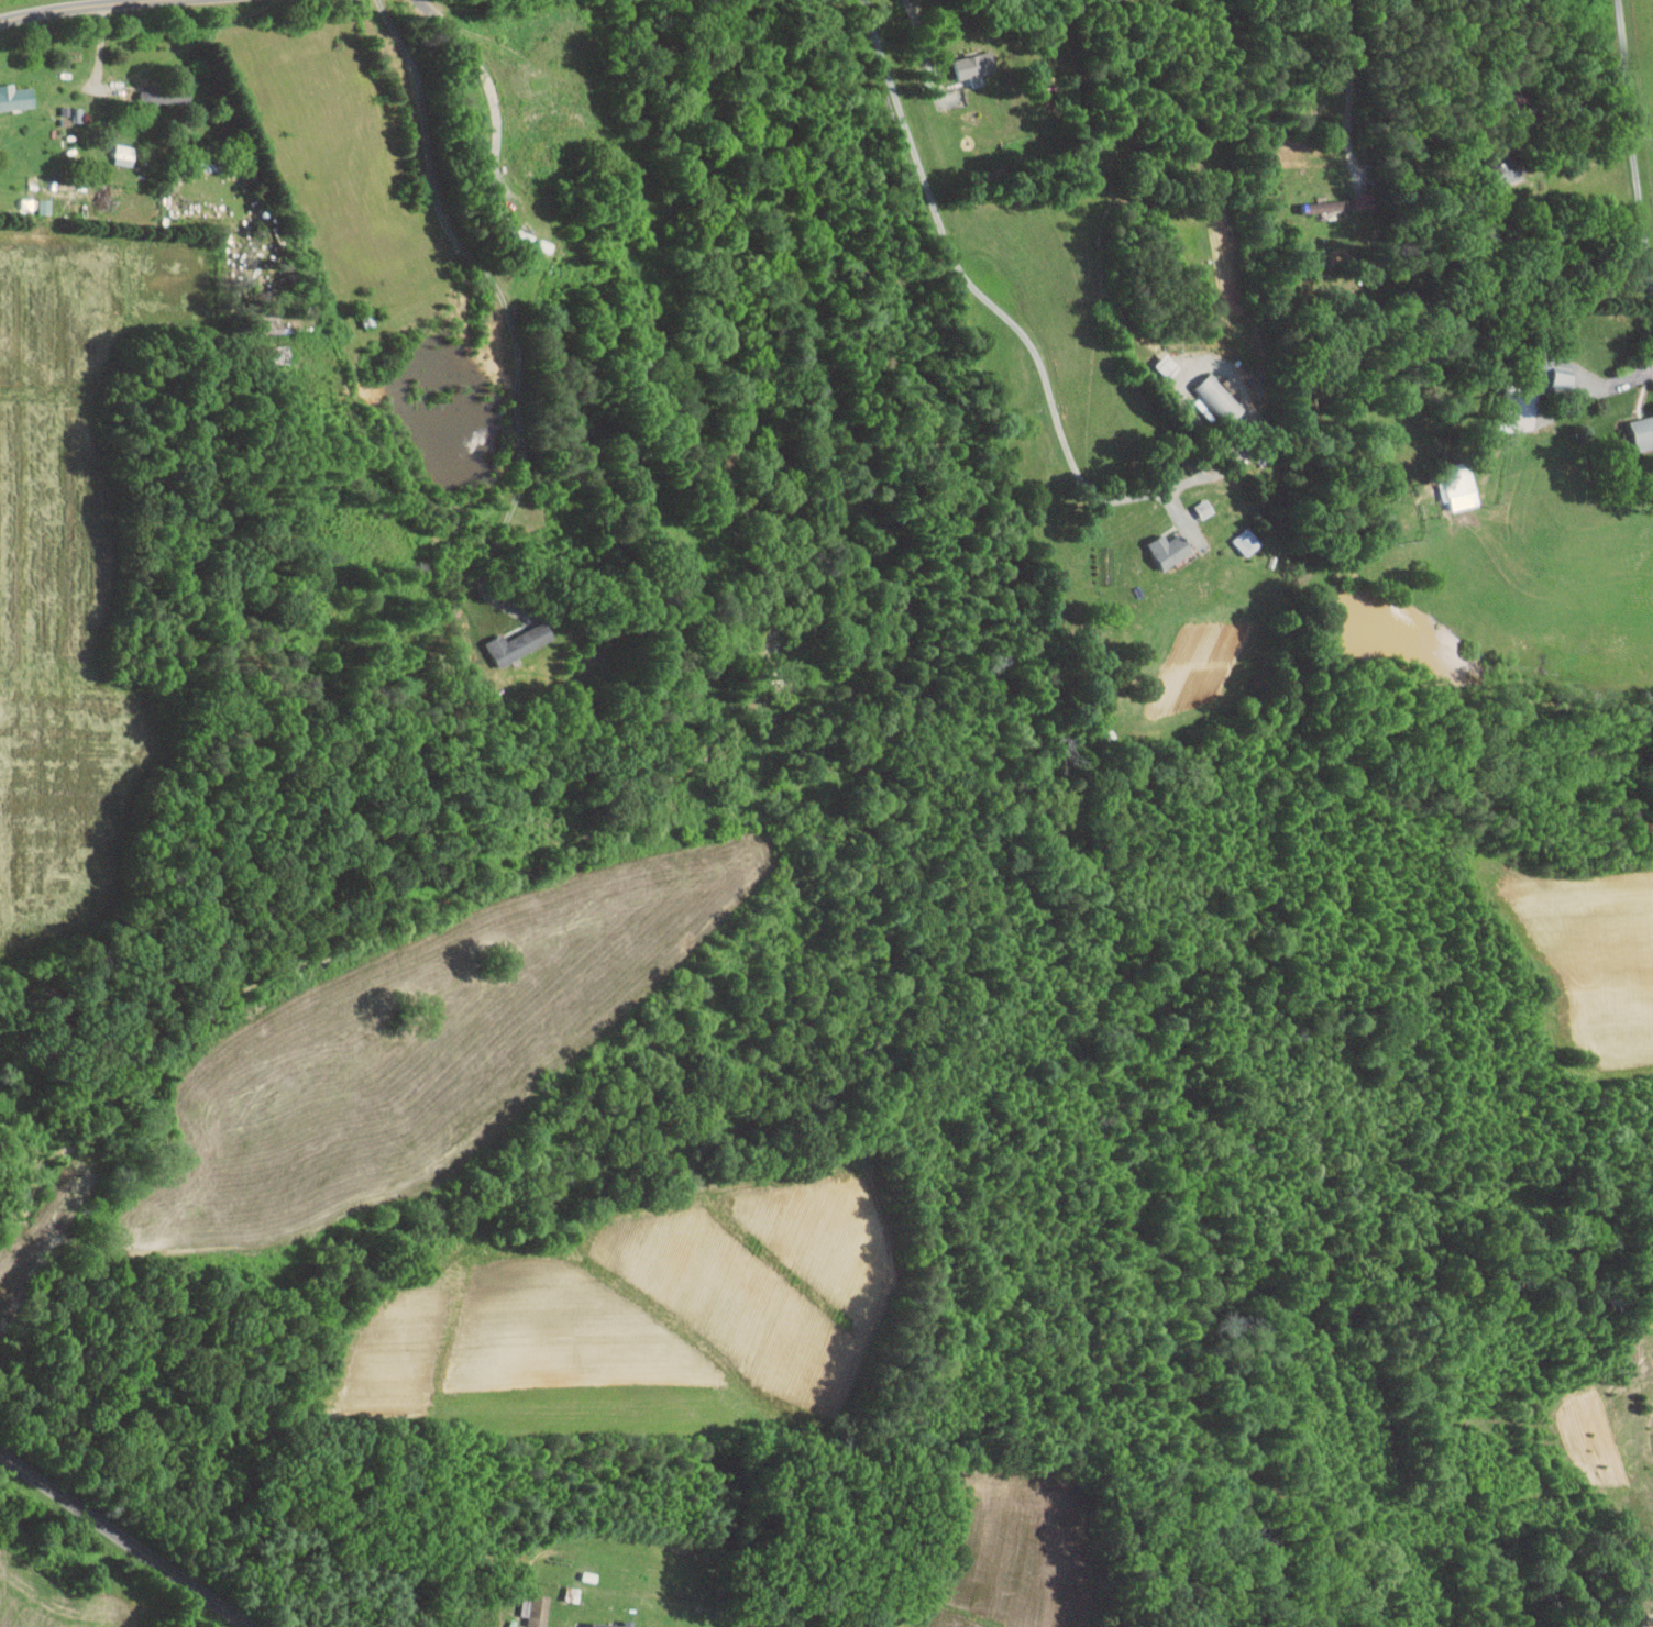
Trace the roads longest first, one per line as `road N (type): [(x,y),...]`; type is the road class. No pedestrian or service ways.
road 1 (residential): [(254,1626),(0,1451)]
road 2 (residential): [(141,0),(0,21)]

